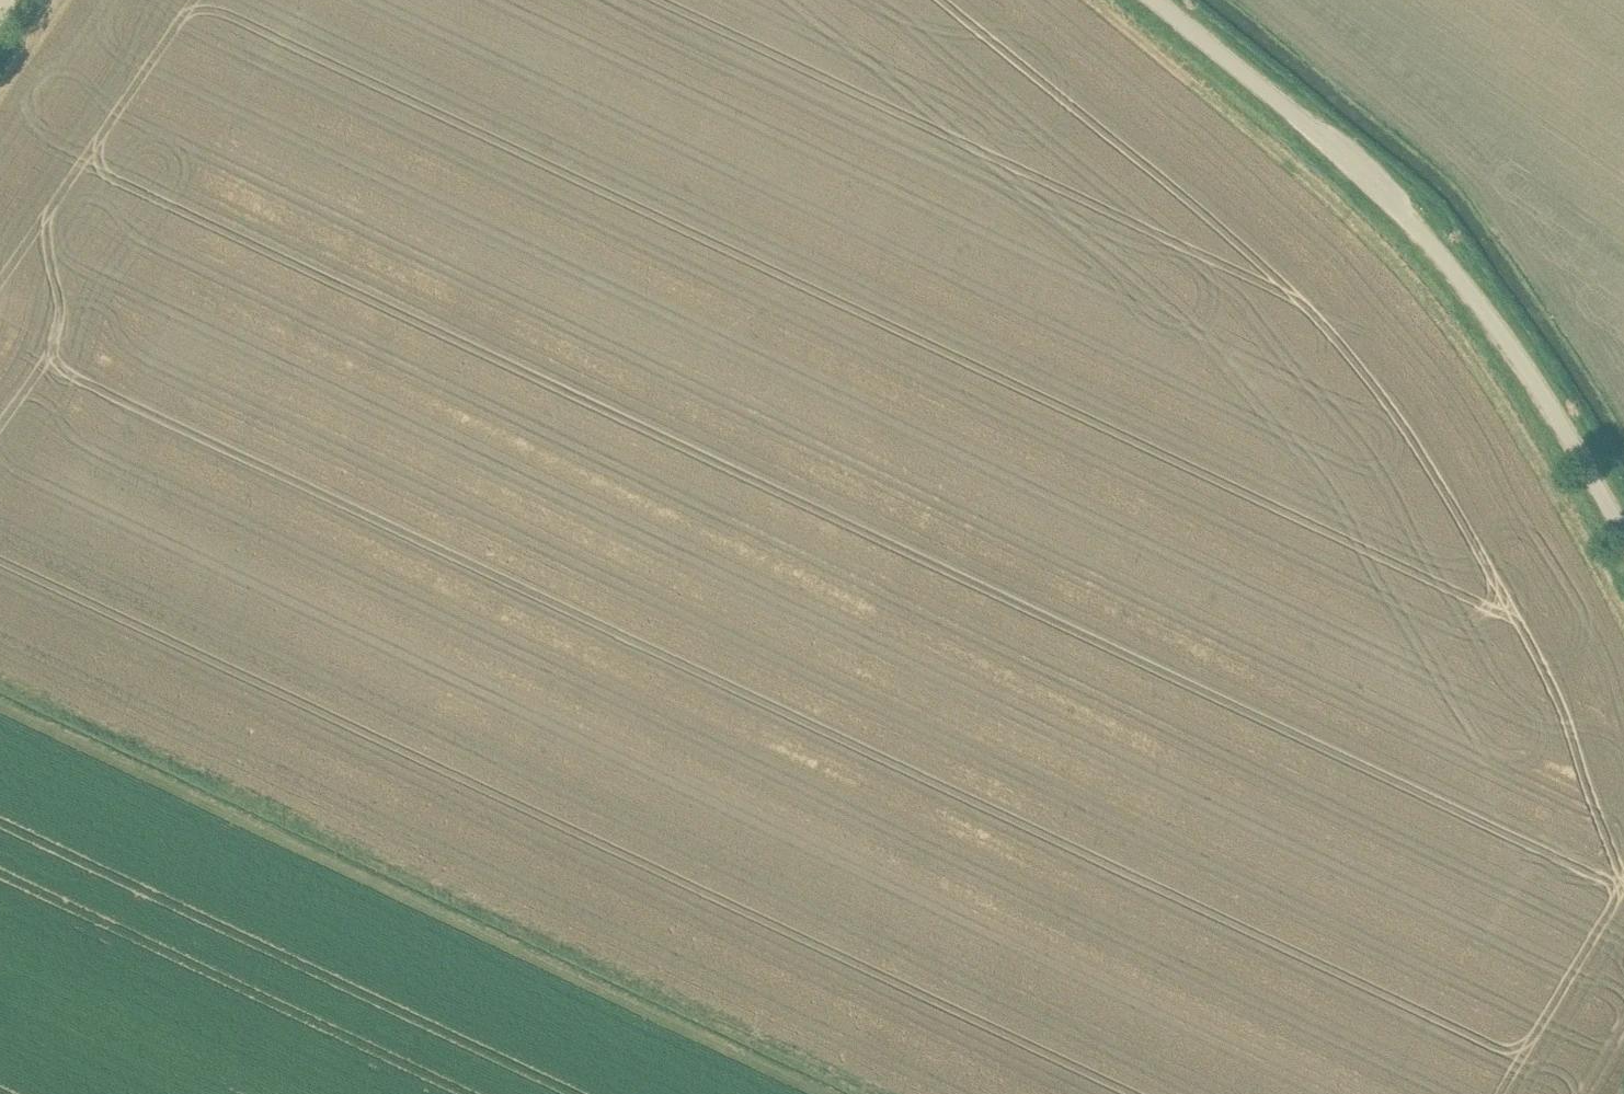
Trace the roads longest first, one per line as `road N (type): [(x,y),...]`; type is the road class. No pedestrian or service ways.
road 1 (unclassified): [(1623,538),(1513,343),(1360,167),(1145,0)]

